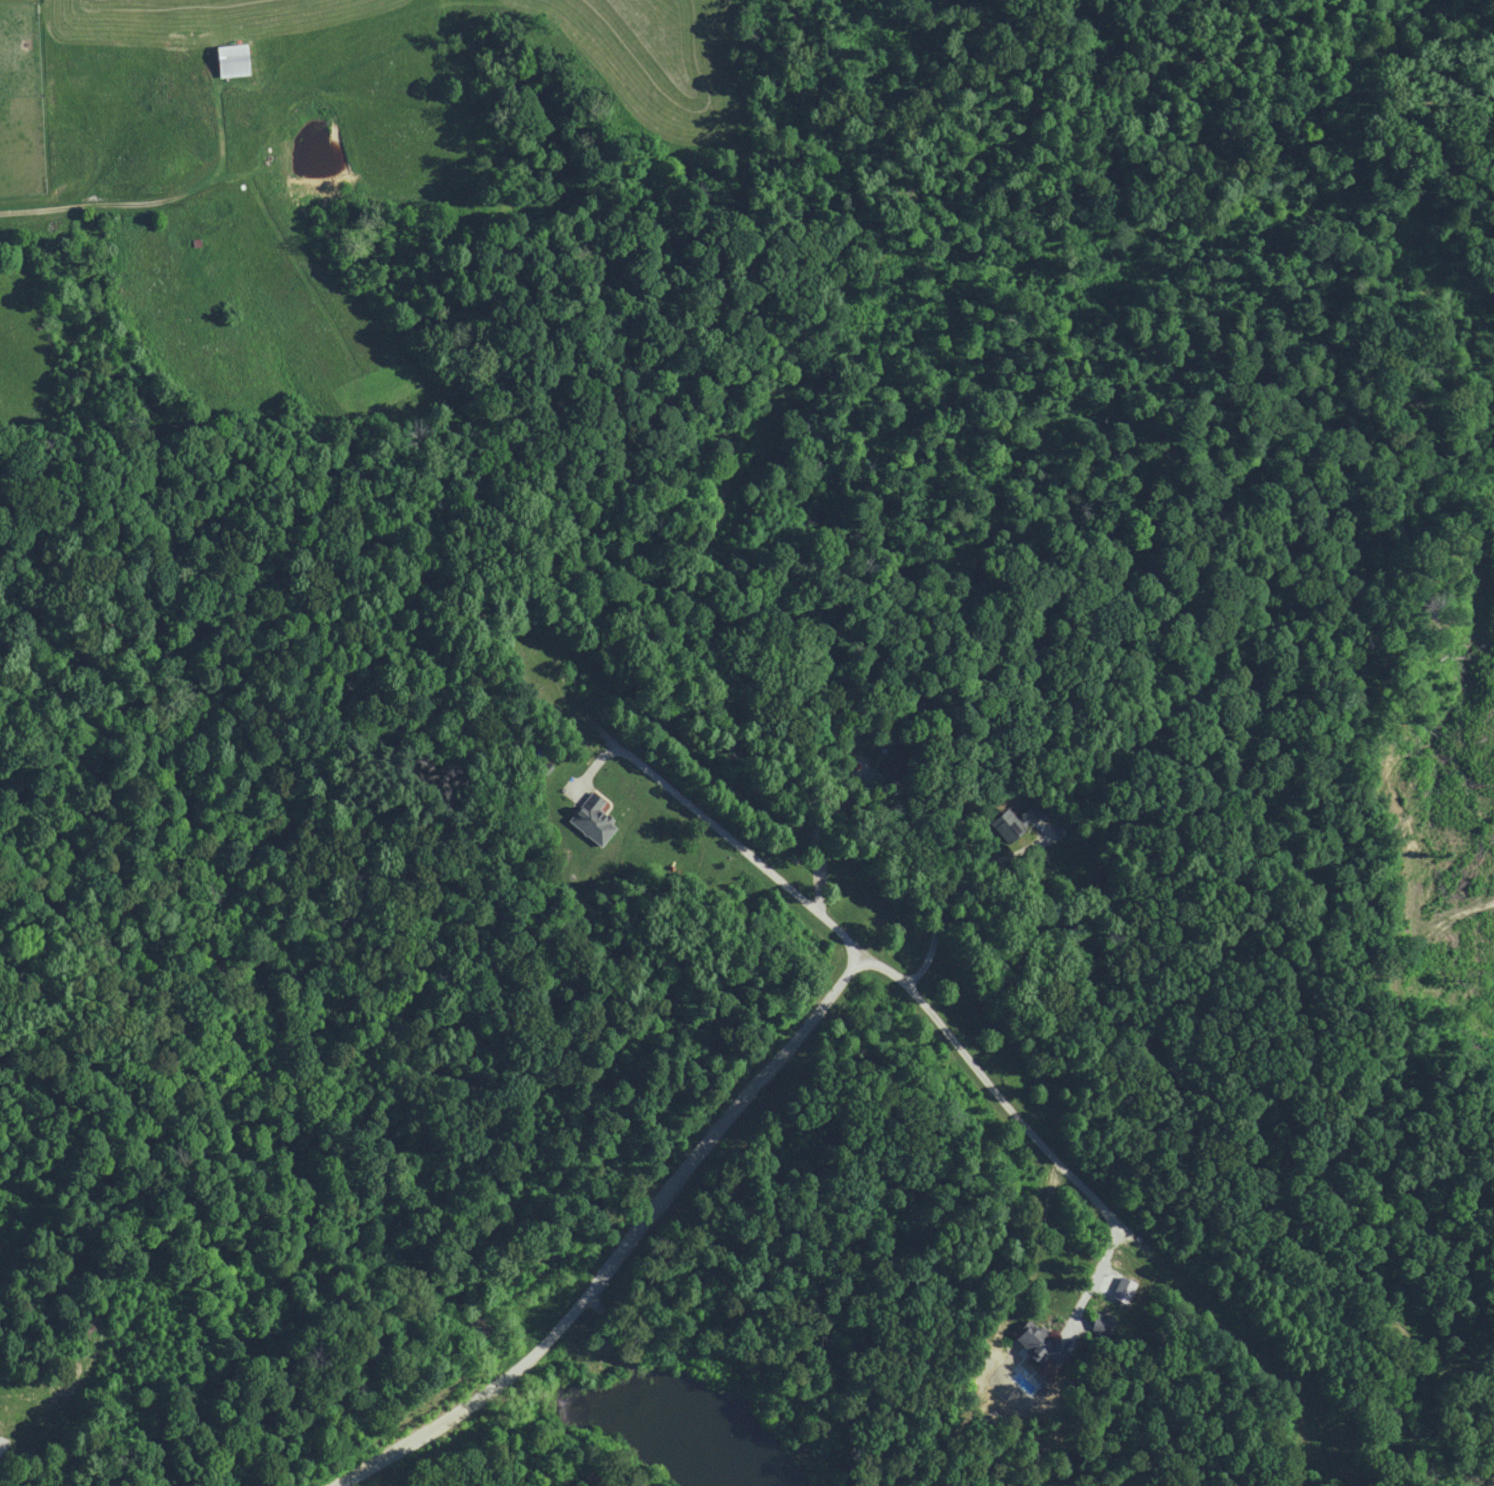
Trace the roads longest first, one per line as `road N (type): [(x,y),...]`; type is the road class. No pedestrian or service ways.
road 1 (residential): [(536,663),(611,742),(921,998),(992,1092),(1300,1400),(1307,1422)]
road 2 (residential): [(528,1360),(861,951)]
road 3 (residential): [(0,215),(144,204),(235,176)]
road 4 (residential): [(338,1485),(528,1360)]

